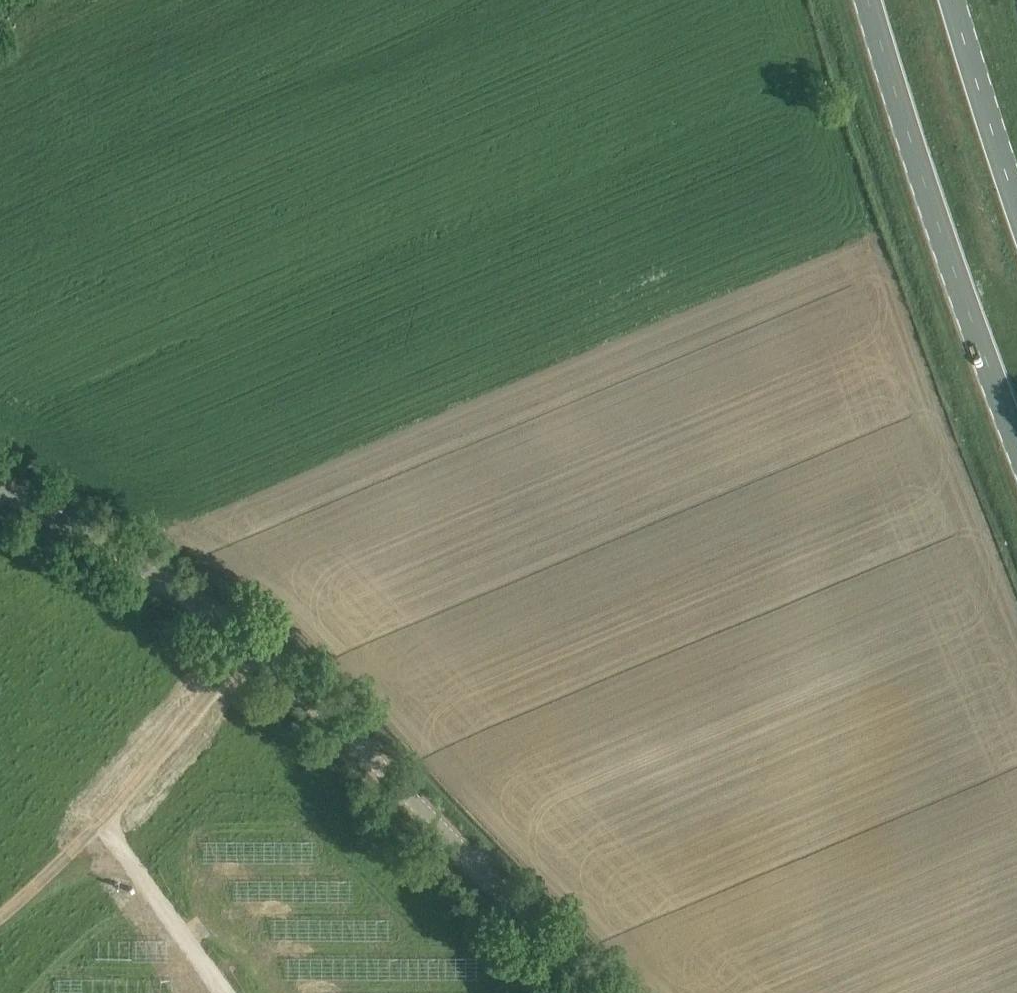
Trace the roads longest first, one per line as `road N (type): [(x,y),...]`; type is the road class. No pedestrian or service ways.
road 1 (unclassified): [(607,992),(234,621),(0,484)]
road 2 (primary): [(865,0),(1016,455)]
road 3 (primary): [(1016,190),(957,0)]

